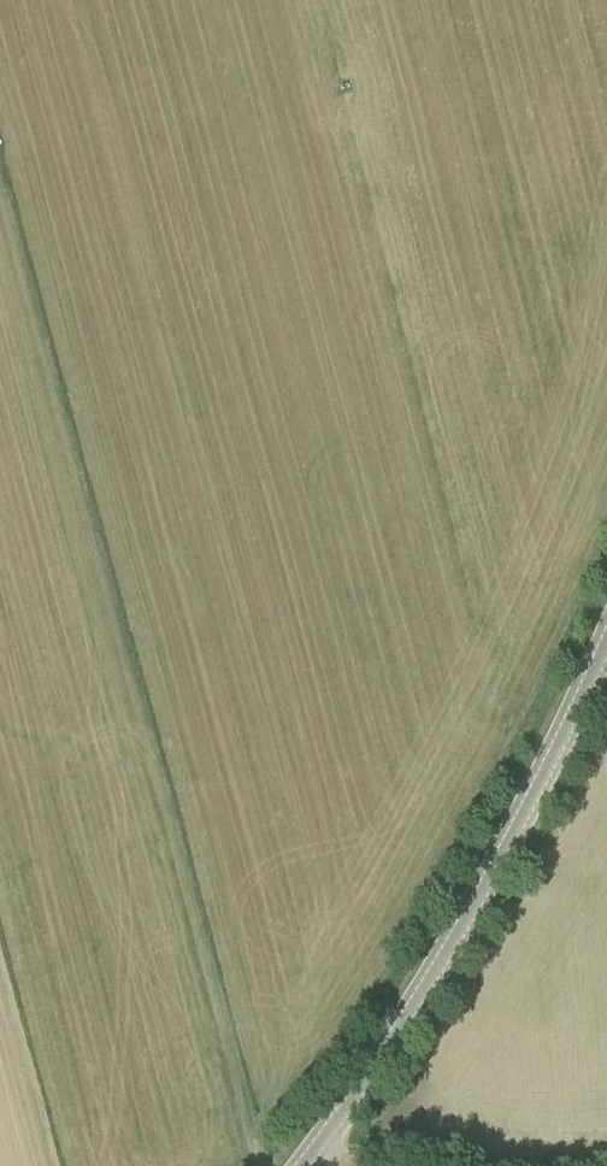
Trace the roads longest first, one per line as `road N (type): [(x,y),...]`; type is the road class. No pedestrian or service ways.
road 1 (tertiary): [(302,1165),(454,951),(606,650)]

